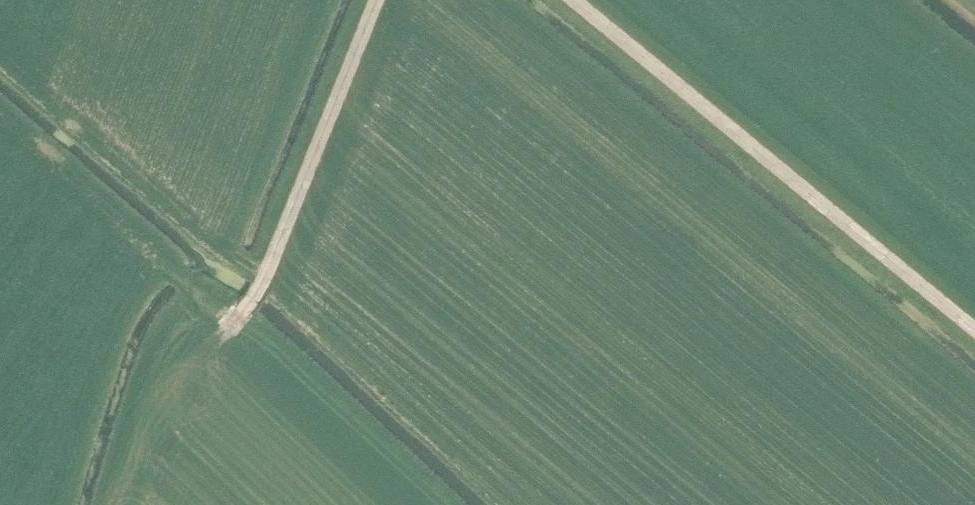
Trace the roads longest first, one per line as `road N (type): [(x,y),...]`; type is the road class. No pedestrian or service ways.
road 1 (track): [(567,0),(974,333)]
road 2 (track): [(377,0),(263,280),(230,329)]

